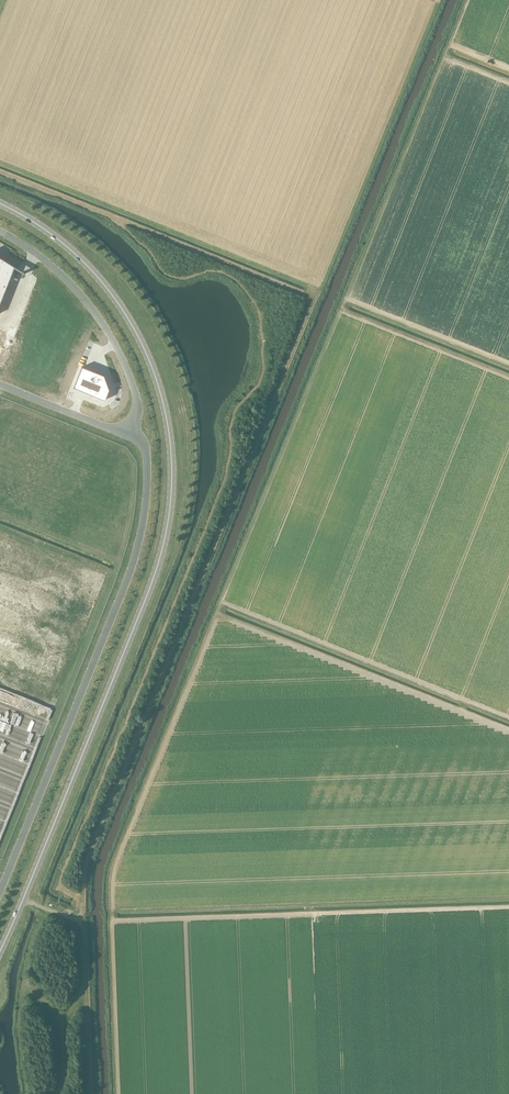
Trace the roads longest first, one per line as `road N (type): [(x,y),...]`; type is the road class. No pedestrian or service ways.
road 1 (track): [(54,1093),(62,1025),(85,973),(81,902),(60,879),(220,488),(234,411),(257,389),(263,368),(261,324),(246,291),(219,273),(164,274),(101,212)]
road 2 (track): [(81,902),(86,859),(316,297),(0,171)]
road 3 (primary): [(0,203),(65,245),(128,318),(161,396),(172,478),(149,590),(0,951)]
road 4 (unclassified): [(127,436),(143,443),(147,460),(136,554),(0,892)]
road 5 (unclassified): [(0,231),(58,271),(108,333),(136,397),(127,436)]
road 6 (unclassified): [(0,384),(127,436)]

